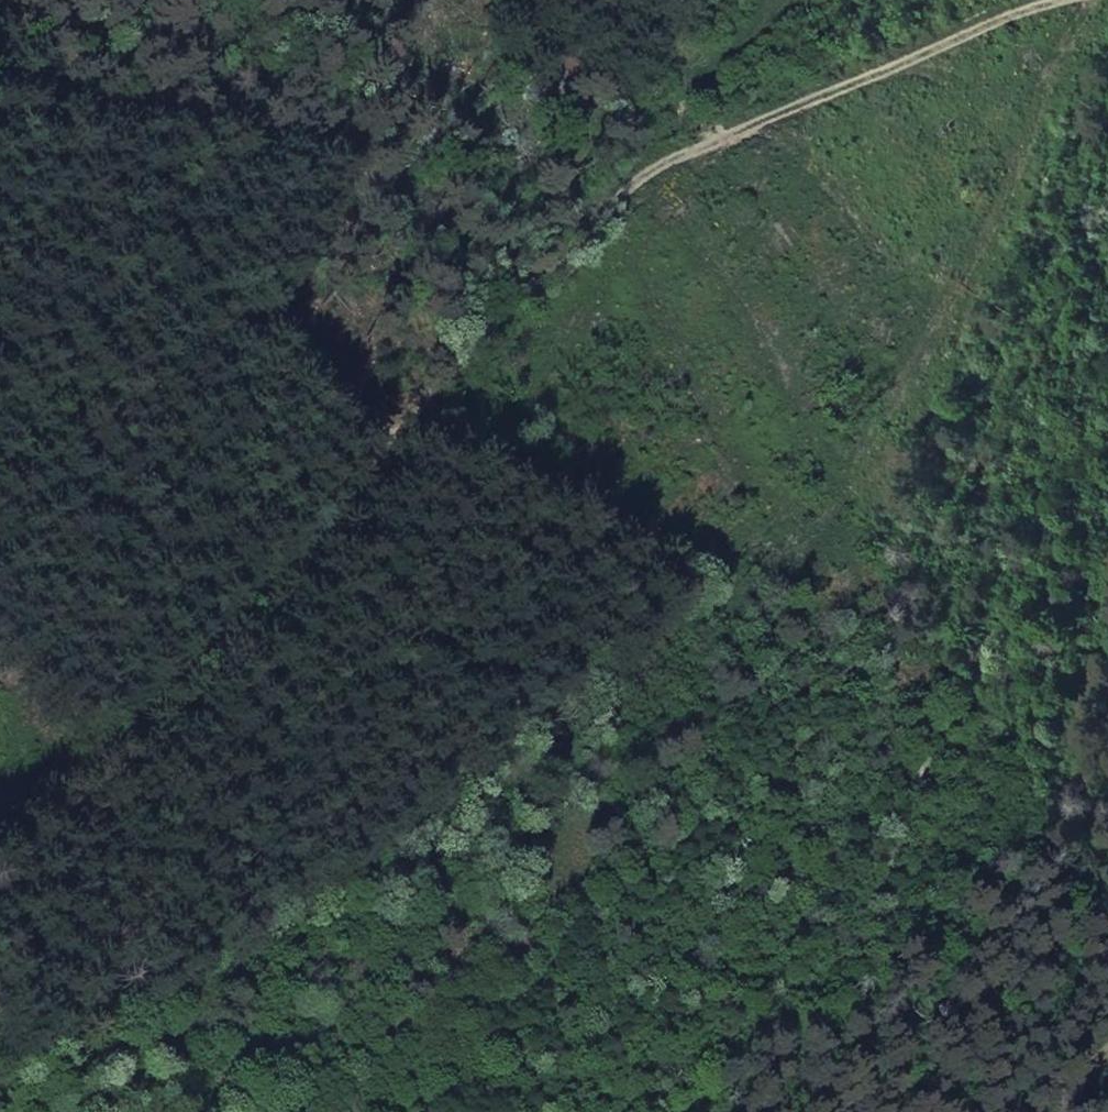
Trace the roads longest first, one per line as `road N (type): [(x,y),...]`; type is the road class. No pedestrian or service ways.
road 1 (track): [(1047,0),(683,144),(618,192),(236,613),(89,735),(0,776)]
road 2 (track): [(677,1111),(837,917),(927,754)]
road 3 (track): [(885,1111),(918,1020),(927,754)]
road 4 (track): [(927,754),(981,642),(1107,464)]
road 5 (track): [(1006,1111),(1069,1066),(1107,1049)]

